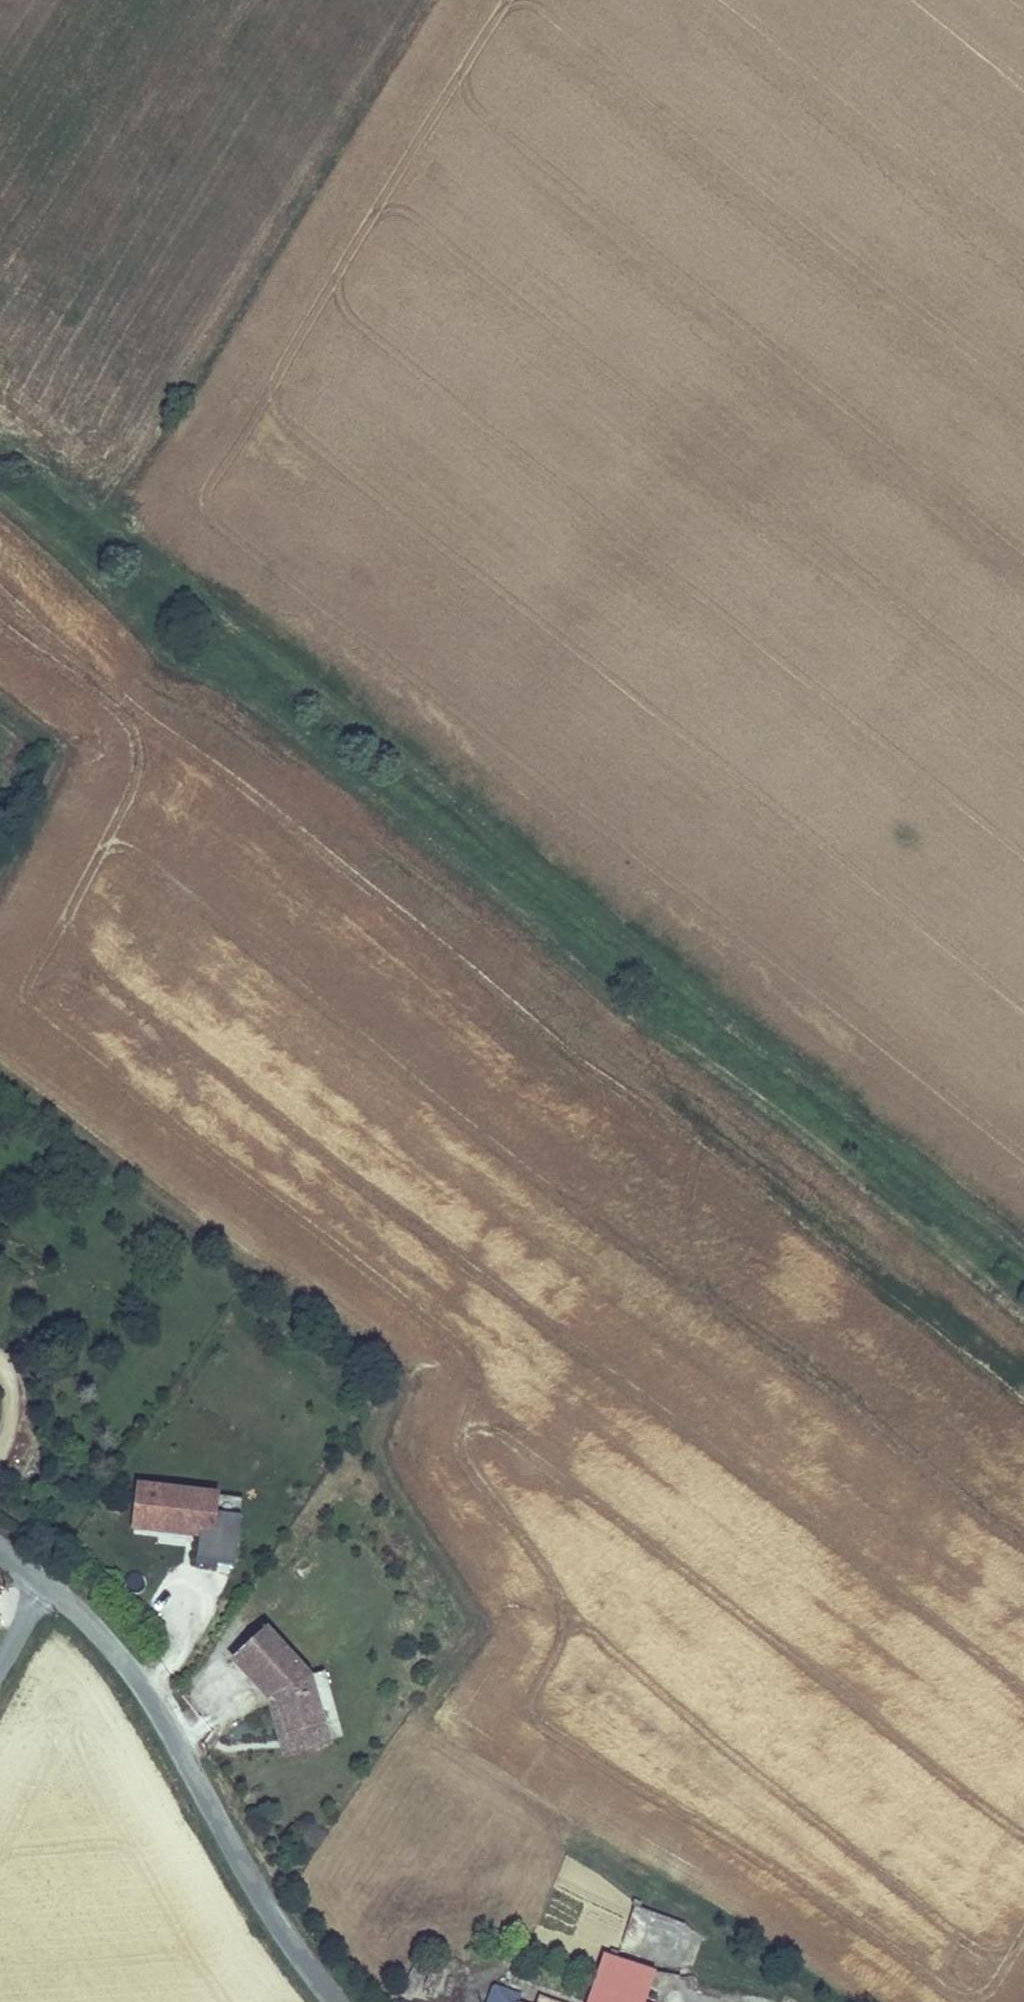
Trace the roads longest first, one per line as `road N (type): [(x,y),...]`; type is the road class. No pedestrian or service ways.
road 1 (residential): [(0,1549),(68,1600),(145,1682),(251,1872),(342,2001)]

